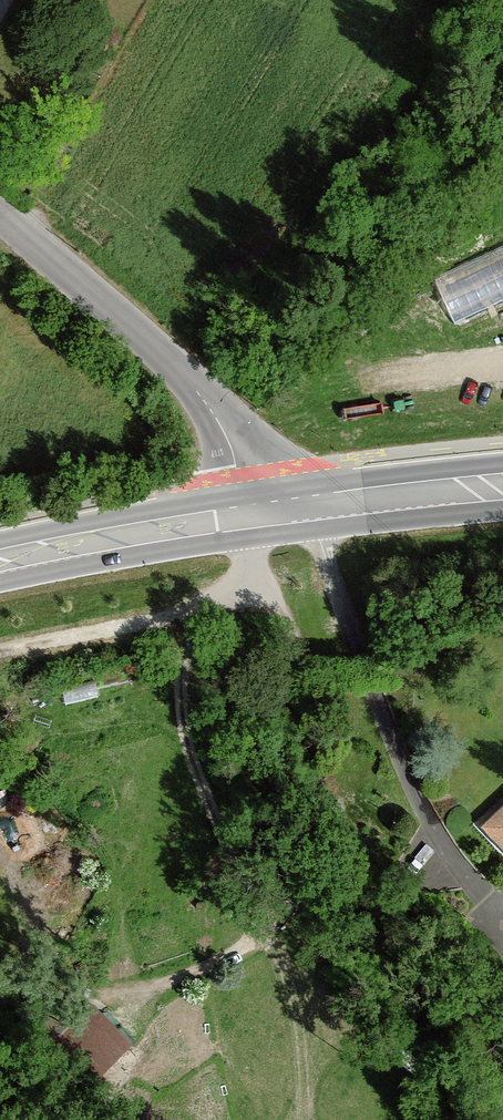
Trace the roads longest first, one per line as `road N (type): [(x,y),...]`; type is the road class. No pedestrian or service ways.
road 1 (track): [(244,517),(248,558),(300,670),(290,764),(297,822),(321,856),(502,1004)]
road 2 (track): [(189,618),(180,681),(184,727),(256,936),(175,980),(95,991),(67,1023)]
road 3 (unclassified): [(244,517),(232,447),(206,401),(0,210)]
road 4 (secondary): [(244,517),(502,486)]
road 5 (secondary): [(0,561),(244,517)]
road 6 (track): [(256,922),(284,962),(290,1119)]
road 7 (track): [(189,618),(0,653)]

